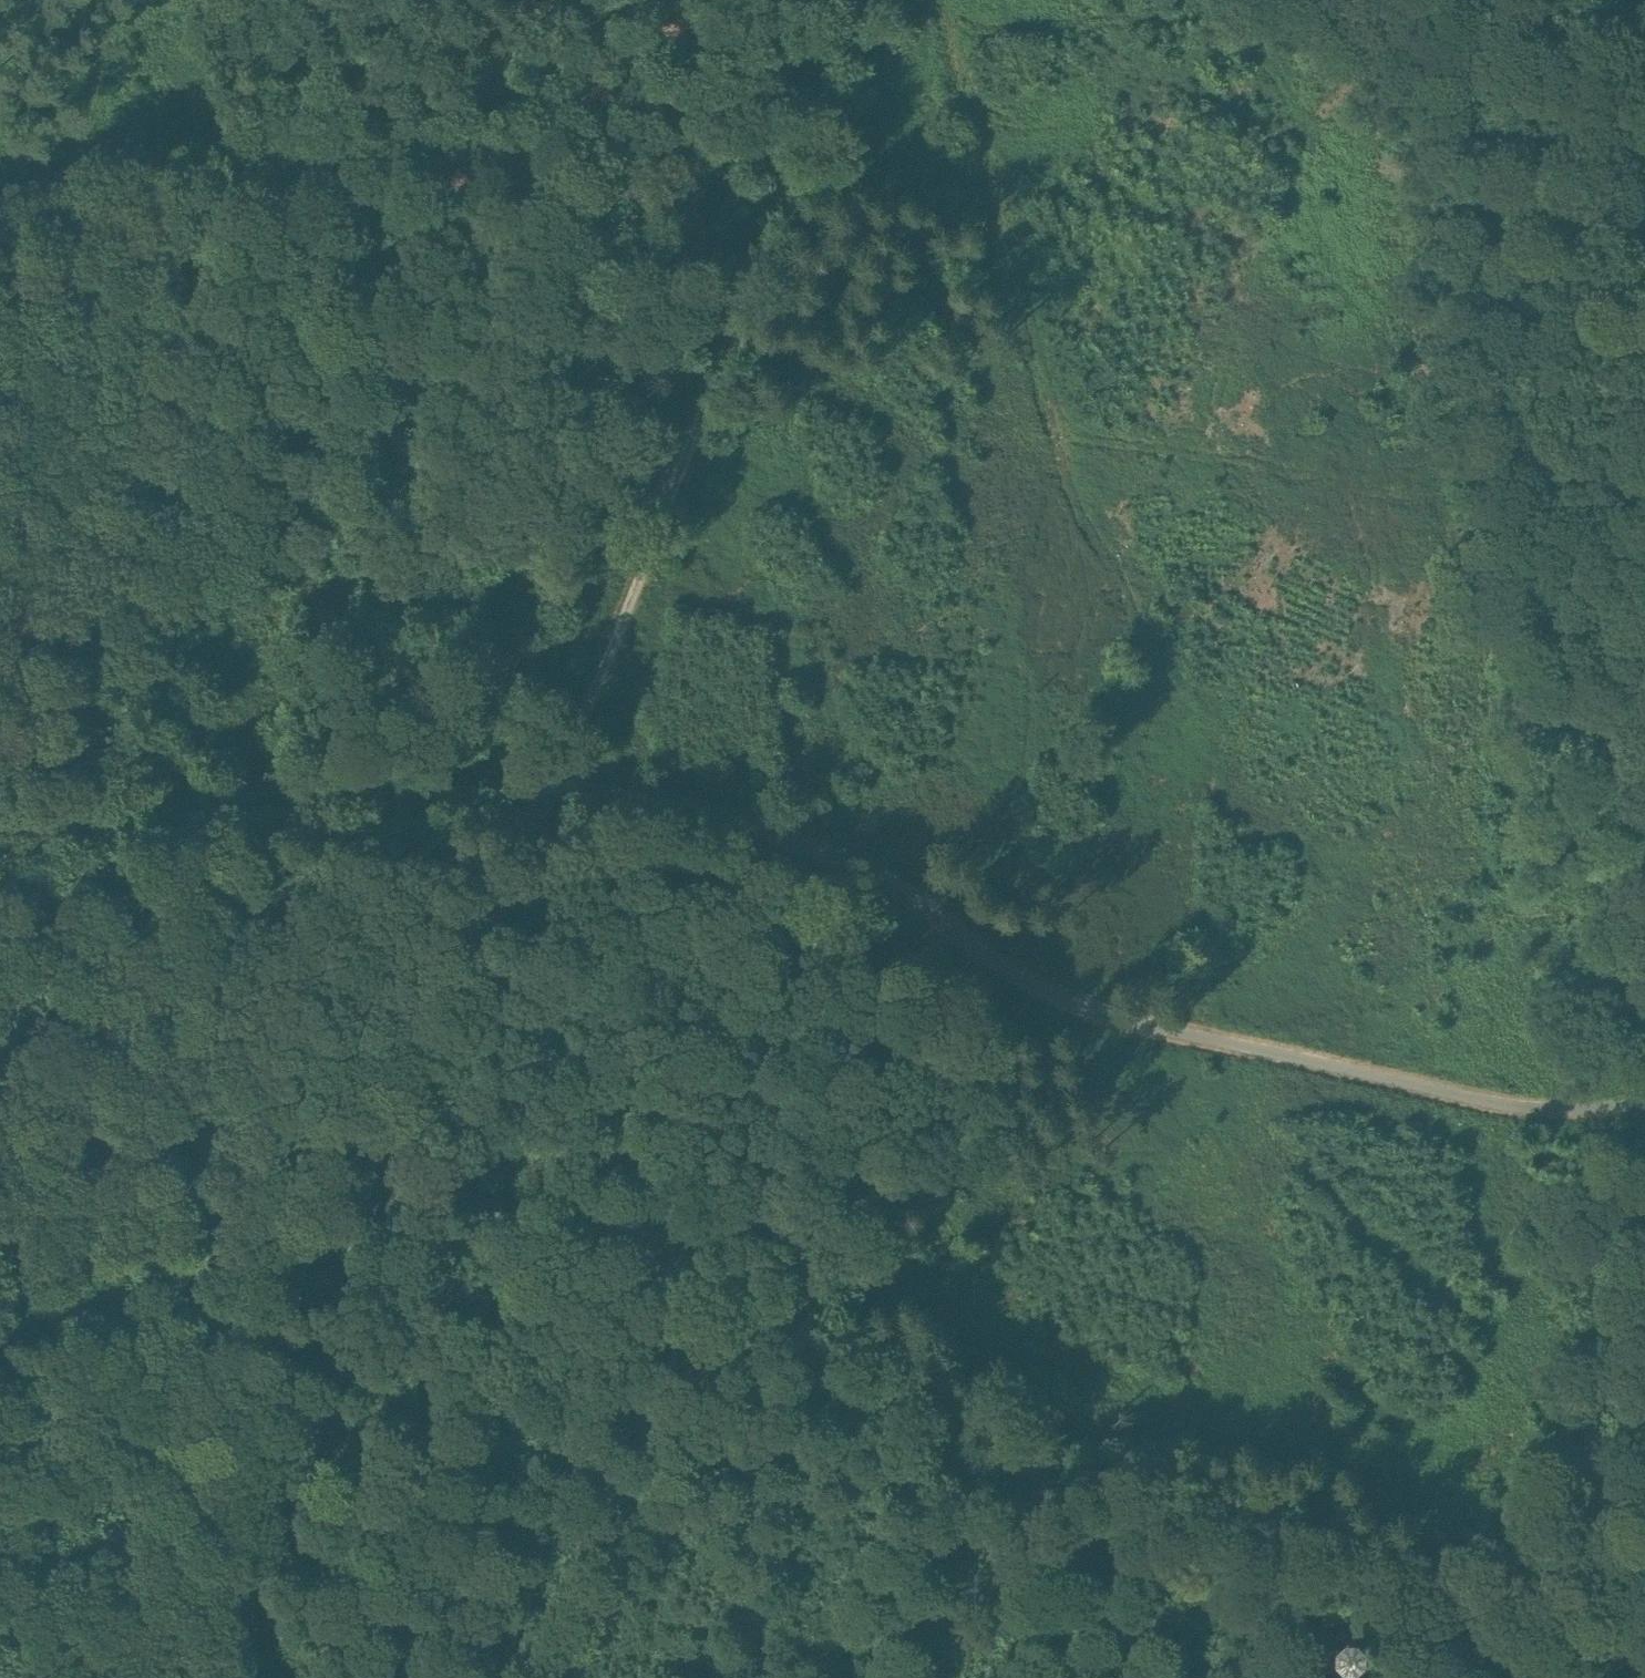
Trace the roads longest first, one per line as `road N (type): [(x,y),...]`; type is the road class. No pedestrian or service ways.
road 1 (track): [(1644,1662),(1492,1609),(1449,1613),(1389,1596),(1369,1561),(1032,1426),(408,1208)]
road 2 (track): [(1644,1114),(1560,1117),(1435,1100),(1103,1020),(1001,968),(797,839),(573,788)]
road 3 (track): [(573,788),(877,0)]
road 4 (track): [(573,788),(446,794),(221,780),(121,795),(0,829)]
road 5 (track): [(224,1677),(408,1208)]
road 6 (track): [(408,1208),(573,788)]

